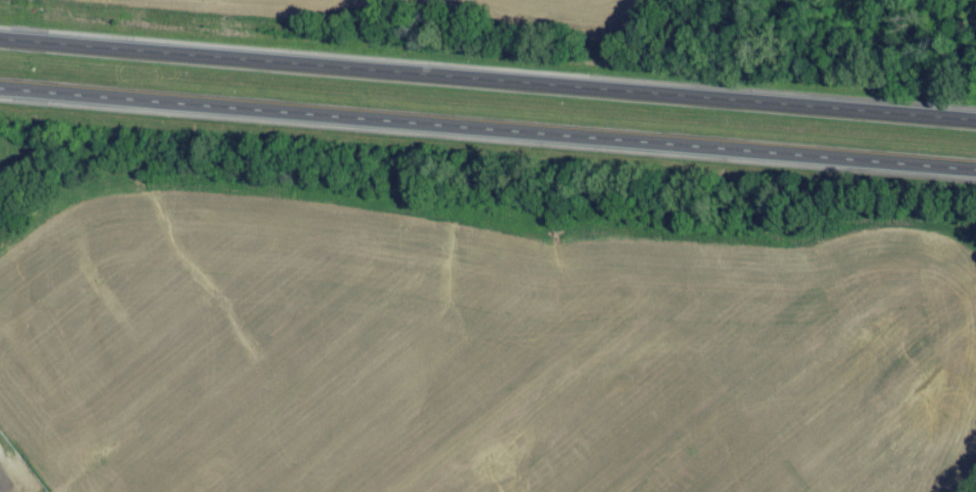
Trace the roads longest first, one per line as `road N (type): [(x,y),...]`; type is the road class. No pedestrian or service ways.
road 1 (trunk): [(975,124),(0,42)]
road 2 (trunk): [(0,94),(975,173)]

